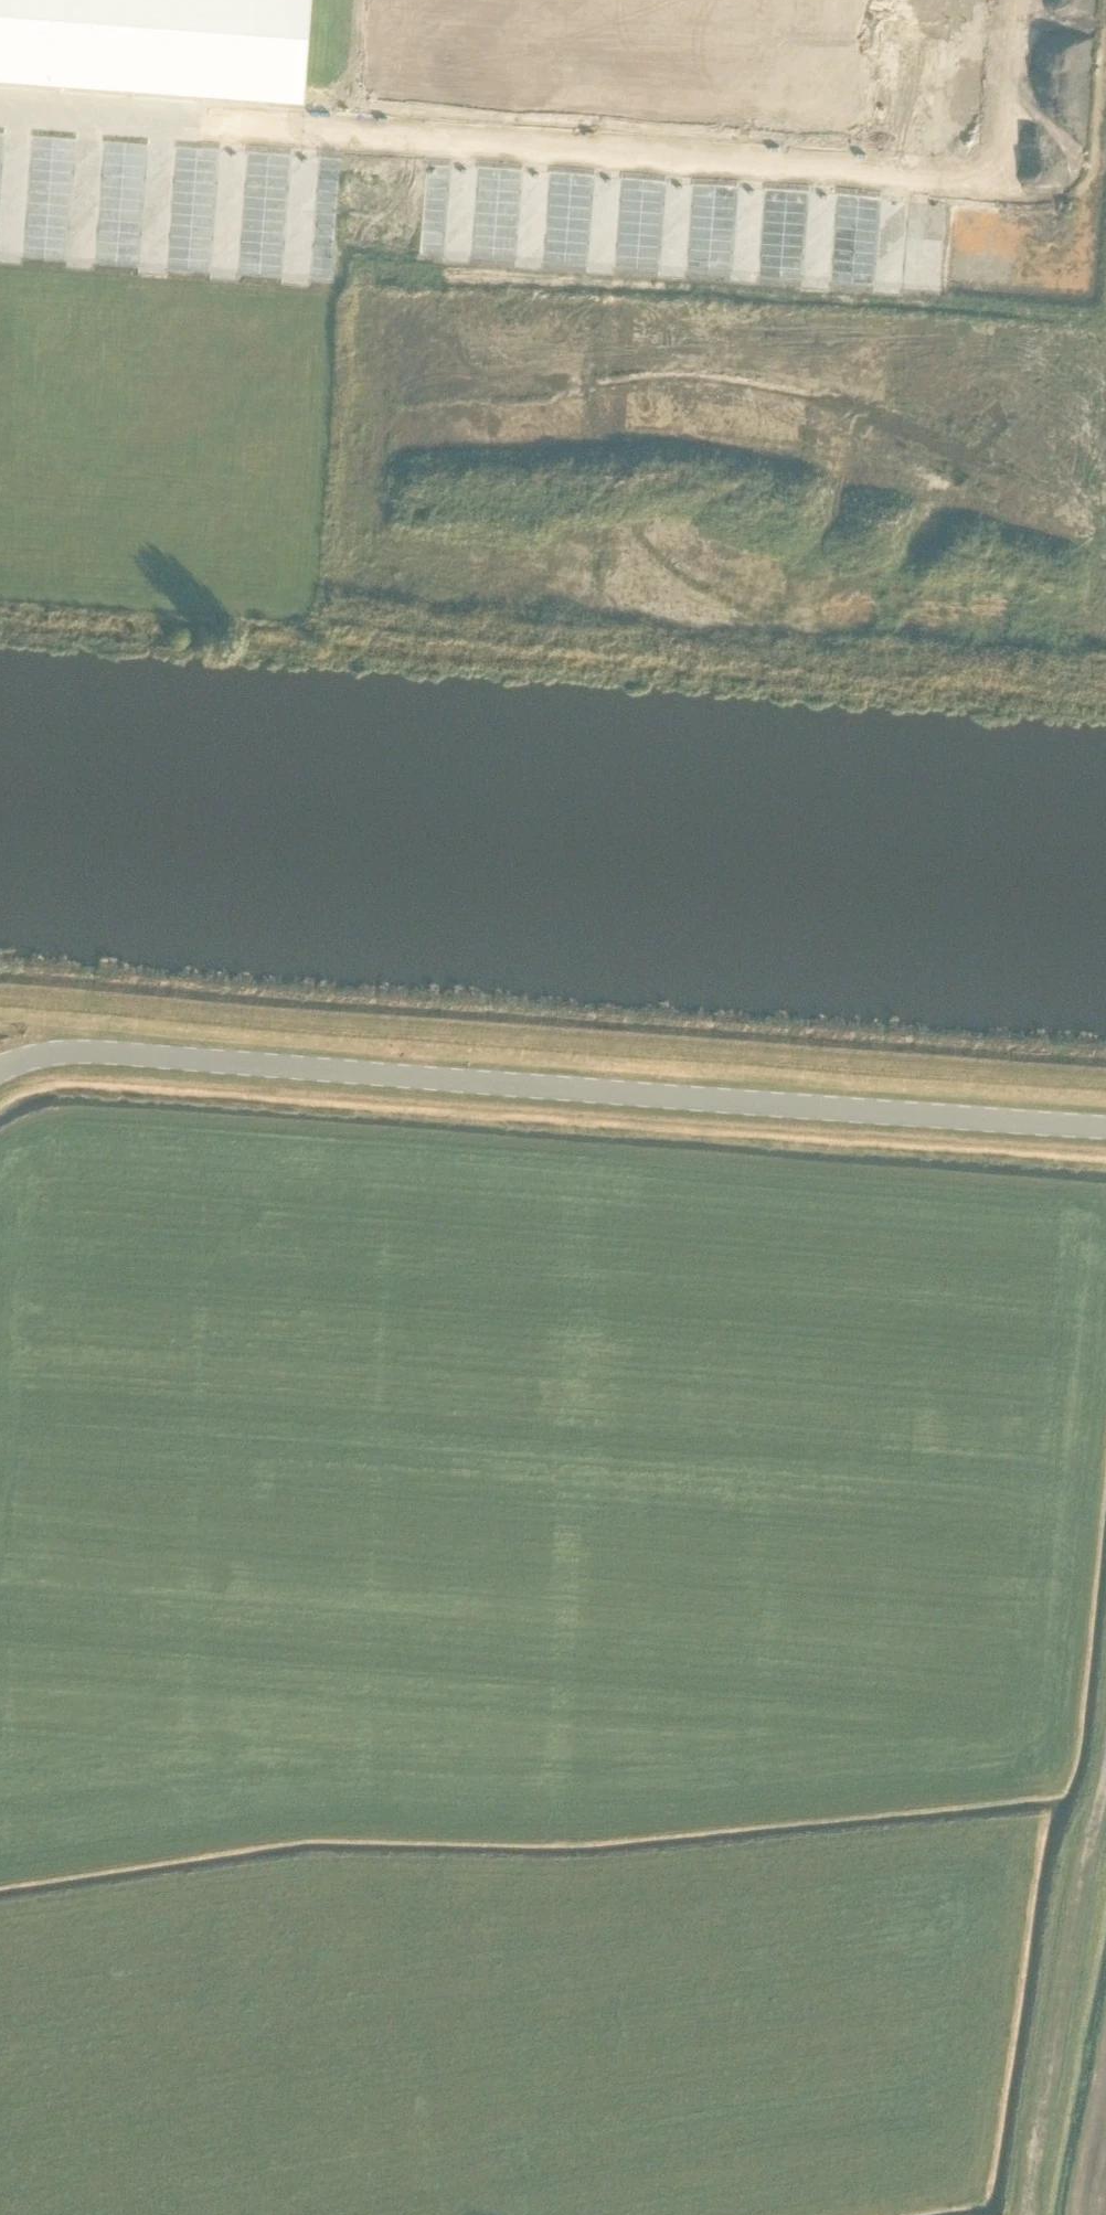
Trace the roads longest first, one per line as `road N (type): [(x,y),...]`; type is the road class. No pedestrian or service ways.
road 1 (tertiary): [(1105,1123),(119,1054),(53,1051),(0,1068)]

